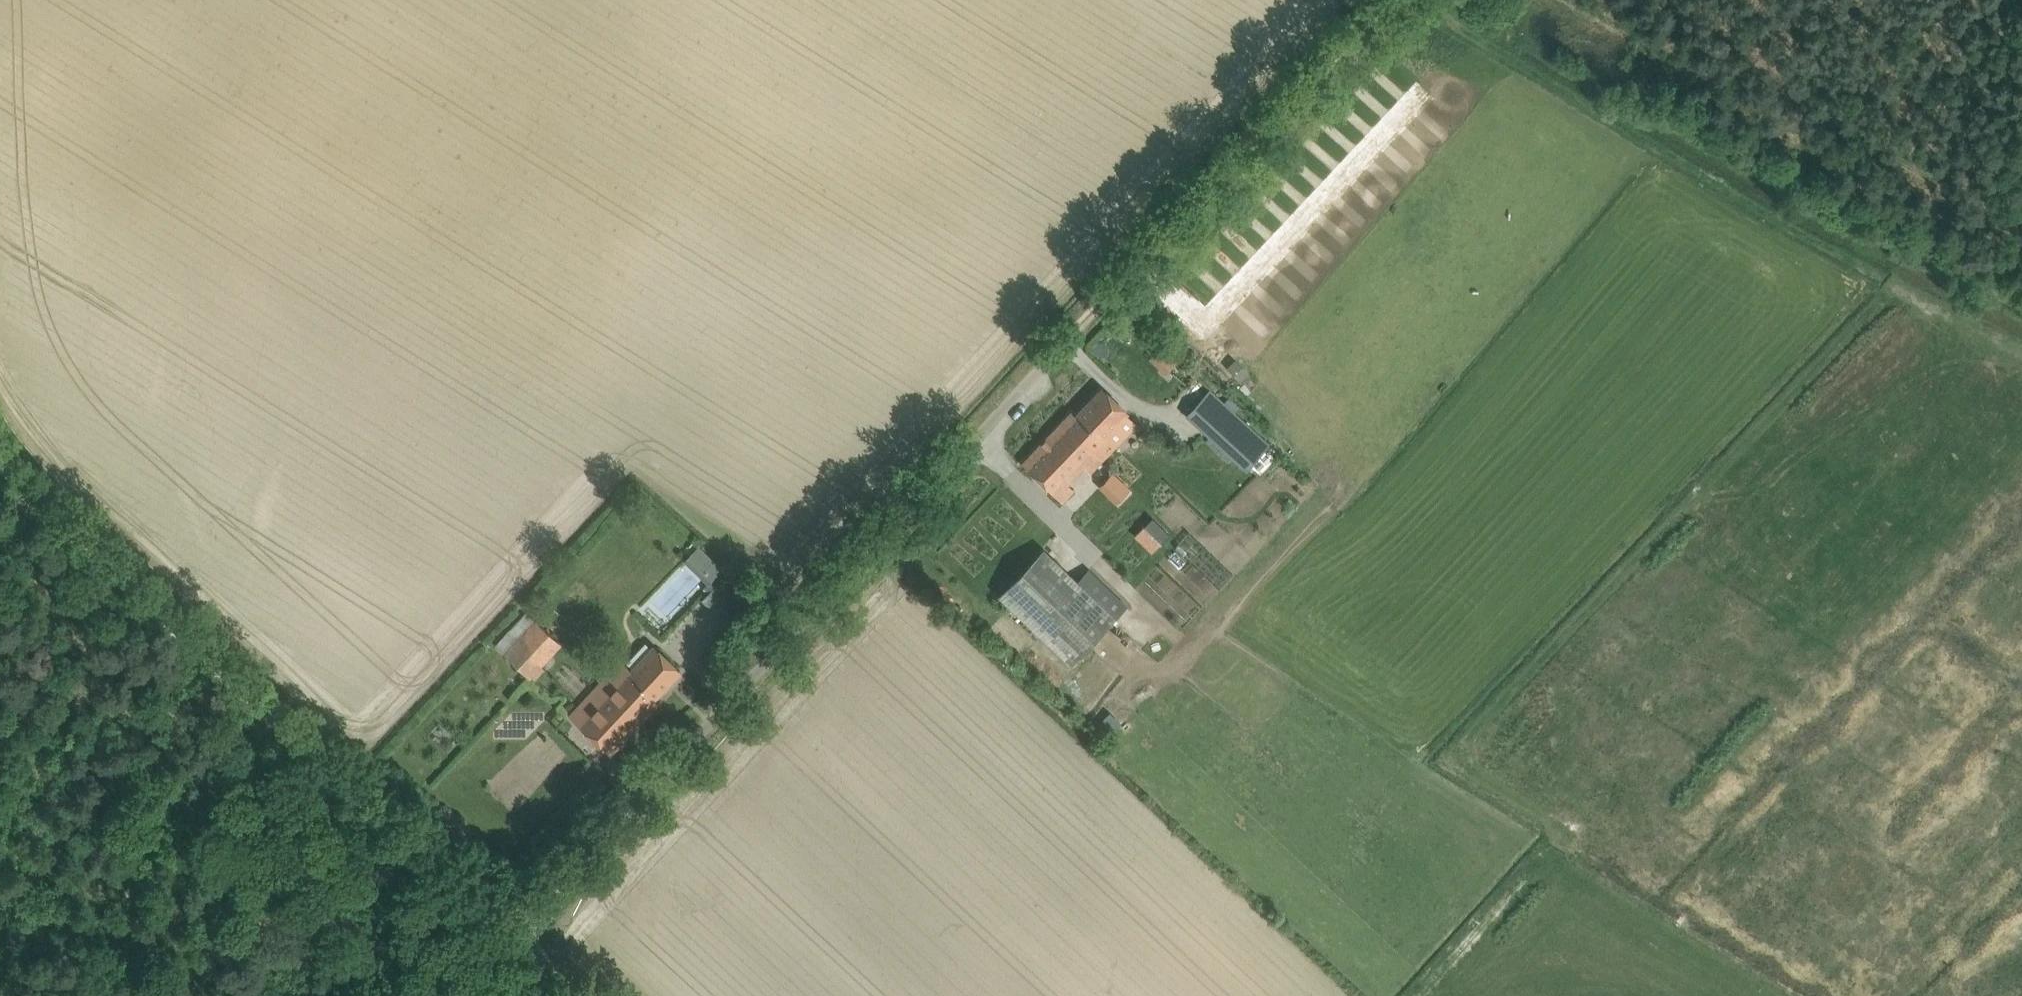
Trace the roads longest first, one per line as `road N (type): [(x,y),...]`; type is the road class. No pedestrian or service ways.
road 1 (unclassified): [(505,937),(1058,360)]
road 2 (unclassified): [(505,937),(0,466)]
road 3 (track): [(1394,0),(1058,360)]

